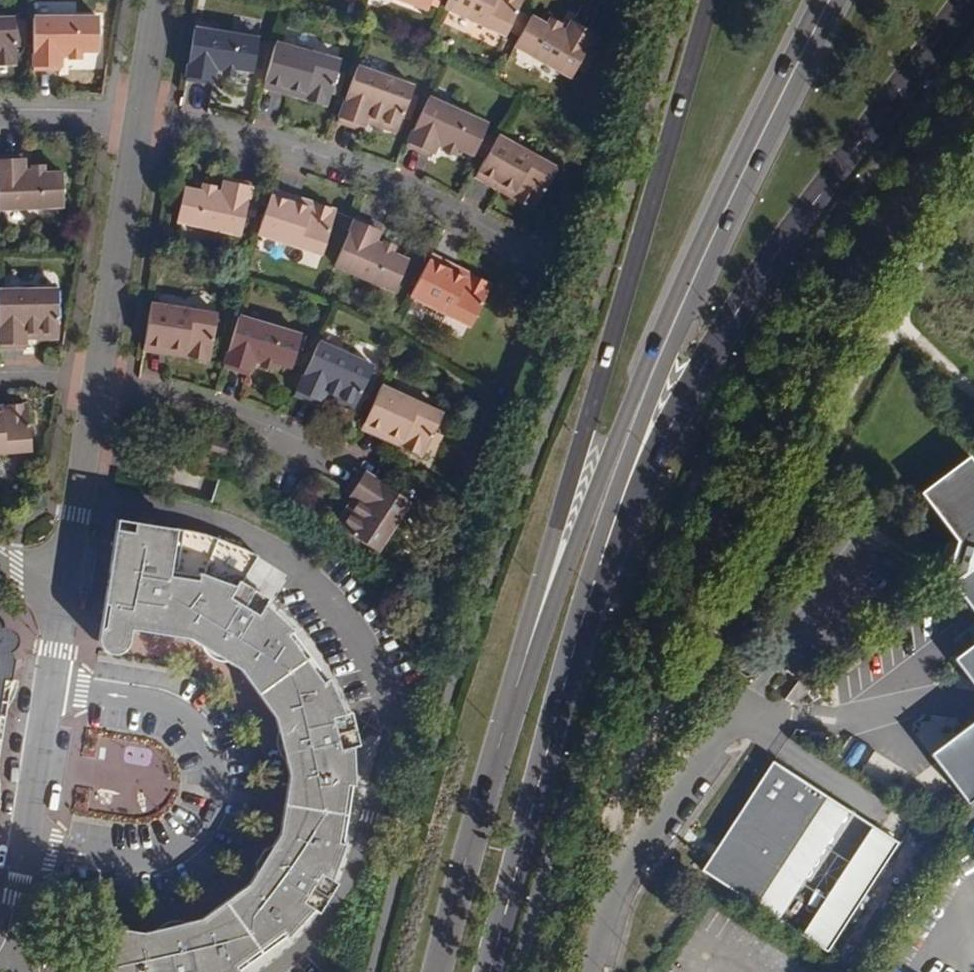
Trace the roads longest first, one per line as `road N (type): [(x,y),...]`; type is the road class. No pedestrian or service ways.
road 1 (secondary): [(814,0),(663,314),(480,790)]
road 2 (secondary): [(704,0),(480,790)]
road 3 (secondary): [(576,620),(660,438),(726,320),(967,0)]
road 4 (residential): [(79,487),(160,498),(269,536),(310,567),(368,643),(384,725),(348,887),(330,927),(269,971)]
road 5 (secondary): [(576,620),(596,532),(679,320),(834,0)]
road 6 (residential): [(23,845),(162,852),(189,836),(213,790),(213,750),(182,707),(49,677)]
road 7 (residential): [(534,256),(328,162),(201,126),(136,117)]
road 8 (secondary): [(485,971),(576,620)]
road 9 (residential): [(355,462),(199,396),(95,382)]
road 10 (residential): [(136,117),(95,382)]
road 11 (secondary): [(480,790),(433,971)]
road 12 (residential): [(49,677),(23,845)]
road 13 (residential): [(0,112),(136,117)]
road 14 (residential): [(23,845),(3,971)]

